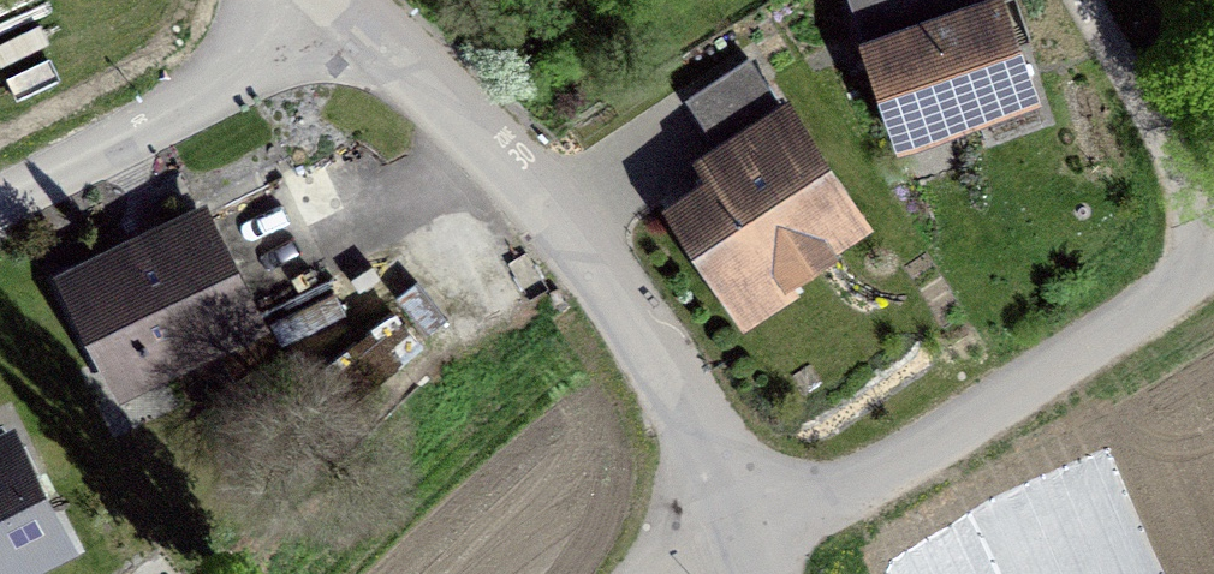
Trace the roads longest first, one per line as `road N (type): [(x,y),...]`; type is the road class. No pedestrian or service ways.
road 1 (residential): [(753,537),(607,293),(316,33)]
road 2 (unclassified): [(1213,269),(753,537)]
road 3 (residential): [(316,33),(0,184)]
road 4 (residential): [(1213,250),(1080,0)]

